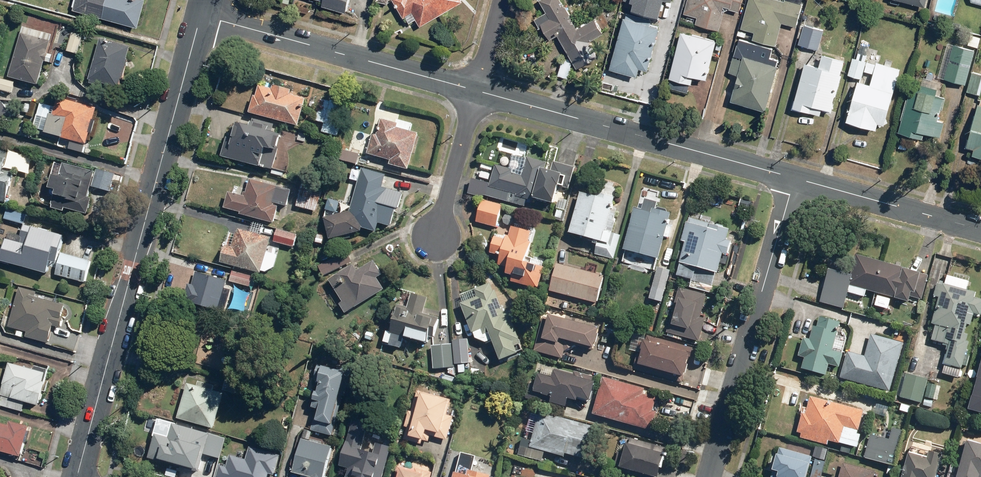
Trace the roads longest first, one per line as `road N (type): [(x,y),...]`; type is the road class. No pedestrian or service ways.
road 1 (tertiary): [(78,476),(201,15)]
road 2 (residential): [(477,91),(795,178)]
road 3 (residential): [(795,178),(710,476)]
road 4 (residential): [(201,15),(477,91)]
road 5 (residential): [(795,178),(980,230)]
road 6 (residential): [(436,238),(477,91)]

